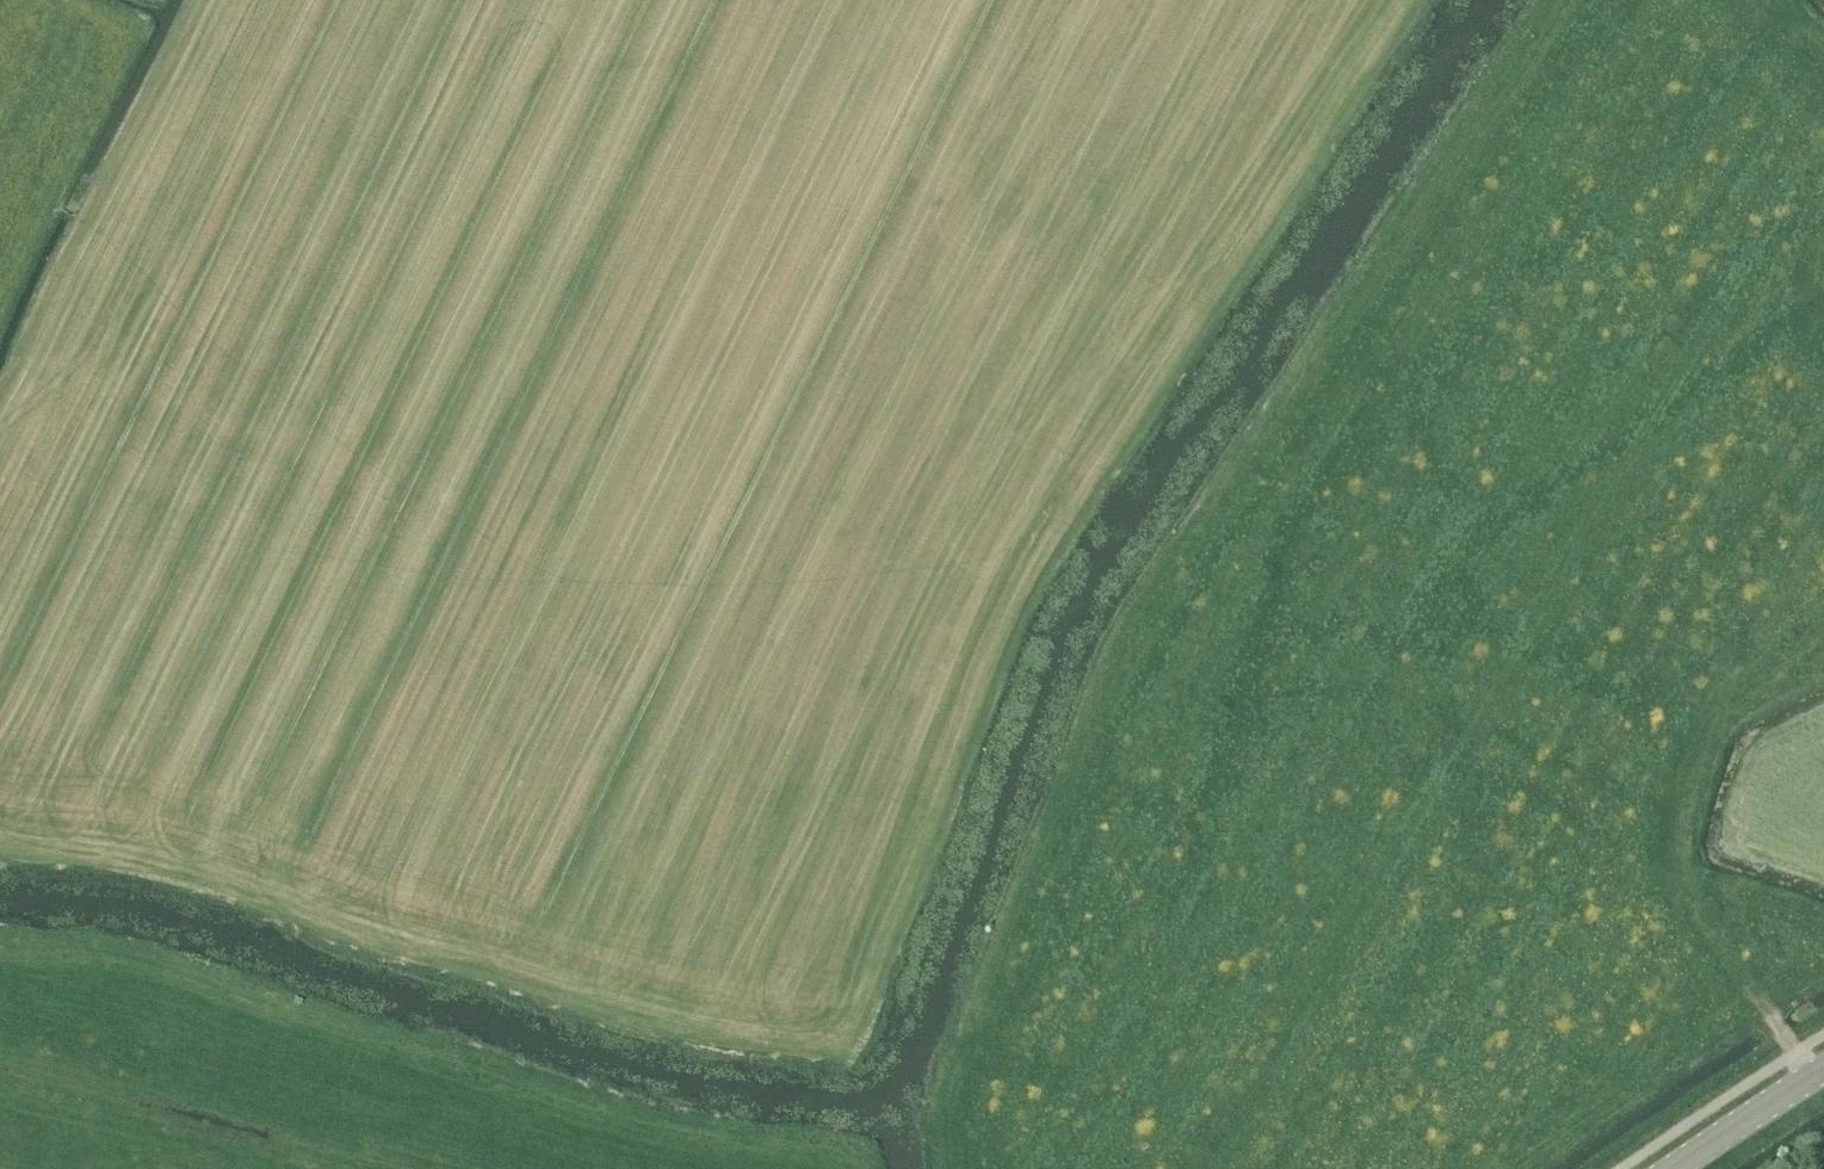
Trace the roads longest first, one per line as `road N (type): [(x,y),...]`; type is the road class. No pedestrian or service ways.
road 1 (secondary): [(1674,1168),(1823,1069)]

